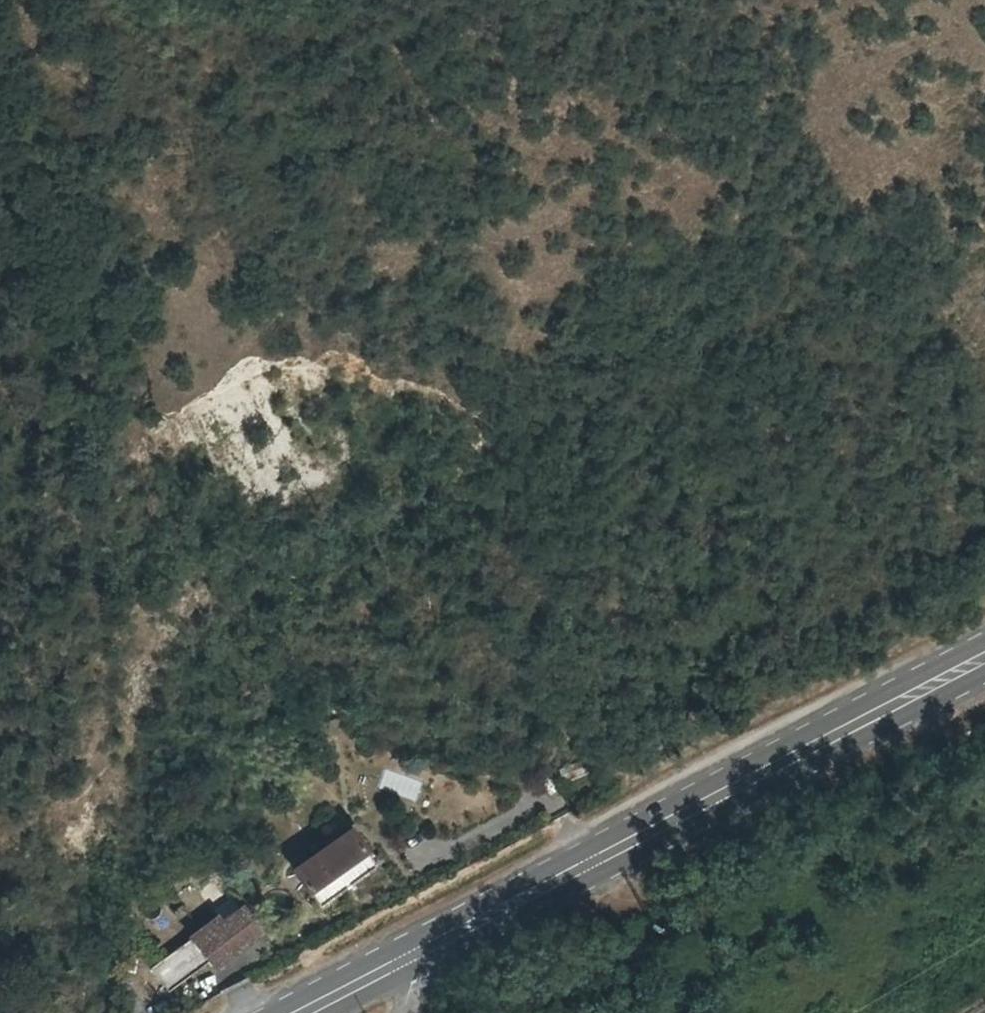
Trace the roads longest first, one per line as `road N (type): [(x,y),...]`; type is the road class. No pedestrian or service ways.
road 1 (primary): [(402,960),(984,660)]

